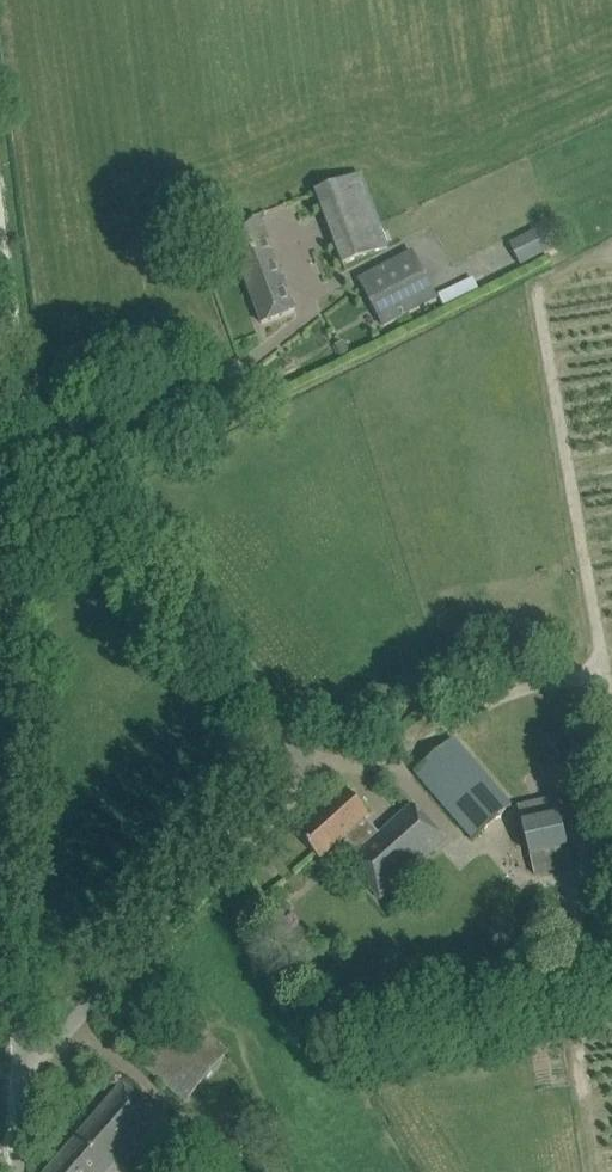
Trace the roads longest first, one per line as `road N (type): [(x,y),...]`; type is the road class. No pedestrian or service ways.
road 1 (unclassified): [(11,1093),(284,801),(288,745),(9,389)]
road 2 (unclassified): [(11,1093),(1,949),(16,566),(9,389)]

